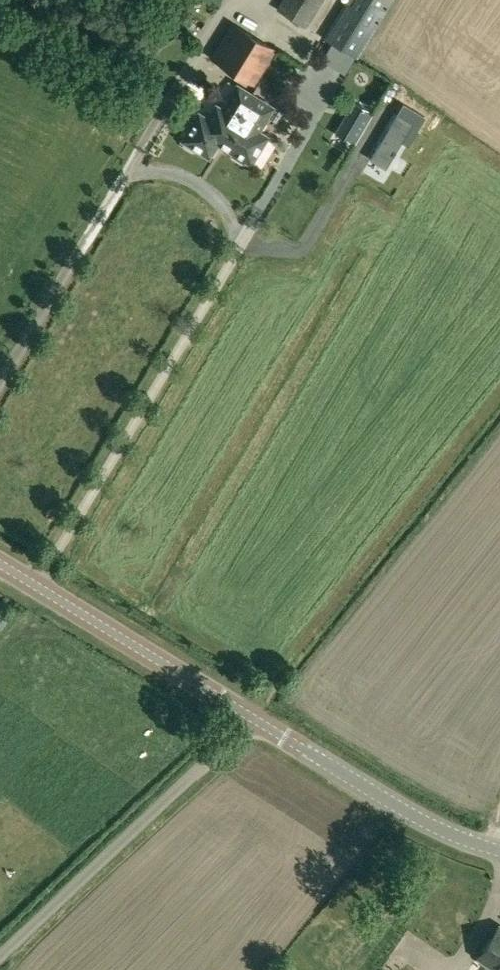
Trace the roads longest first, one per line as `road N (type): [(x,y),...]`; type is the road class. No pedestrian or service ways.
road 1 (residential): [(0,956),(250,712)]
road 2 (tertiary): [(250,712),(0,566)]
road 3 (tertiary): [(499,851),(428,823),(250,712)]

